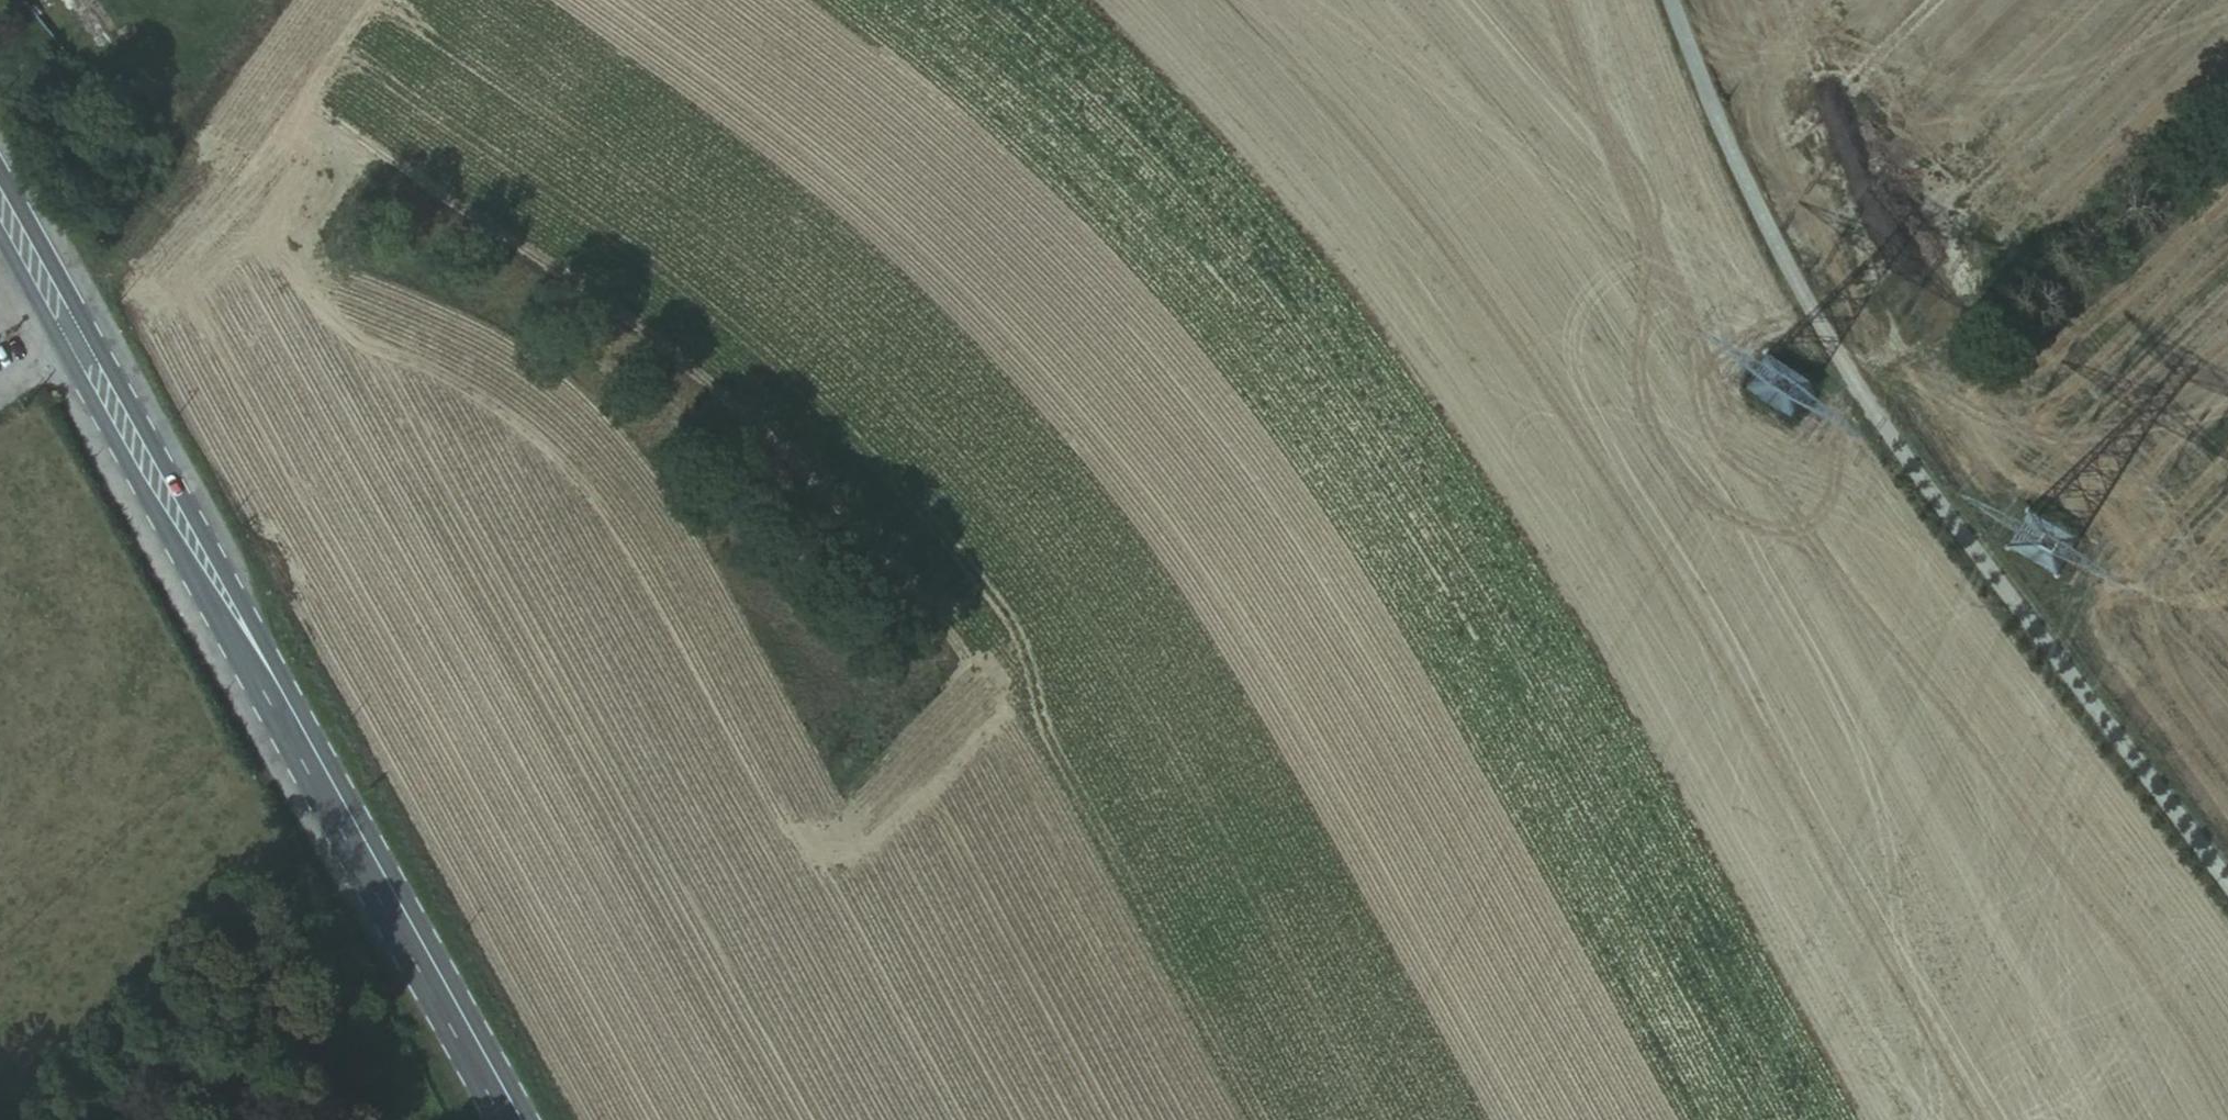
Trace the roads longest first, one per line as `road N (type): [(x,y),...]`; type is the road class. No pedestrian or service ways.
road 1 (unclassified): [(1669,0),(1784,272),(1889,436),(2227,881)]
road 2 (secondary): [(78,345),(234,612),(505,1119)]
road 3 (secondary): [(0,205),(78,345)]

